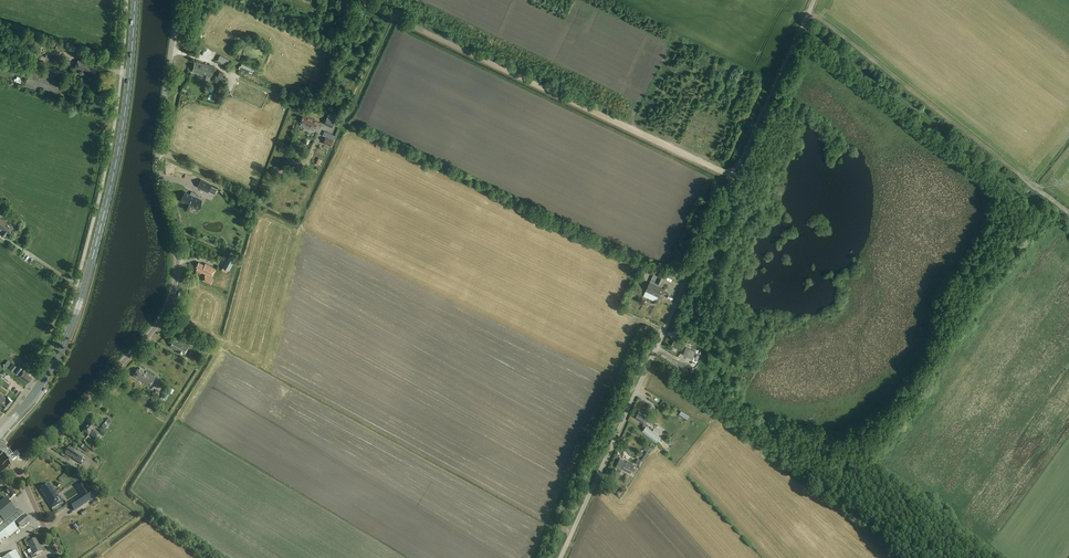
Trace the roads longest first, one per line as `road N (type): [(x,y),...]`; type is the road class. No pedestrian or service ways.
road 1 (unclassified): [(560,557),(814,0)]
road 2 (unclassified): [(18,467),(169,307),(177,249),(158,151),(179,0)]
road 3 (primary): [(0,433),(46,378),(81,303),(116,166),(135,0)]
road 4 (track): [(360,0),(735,177)]
road 5 (track): [(1068,214),(808,12)]
road 6 (track): [(158,151),(287,216),(306,212)]

